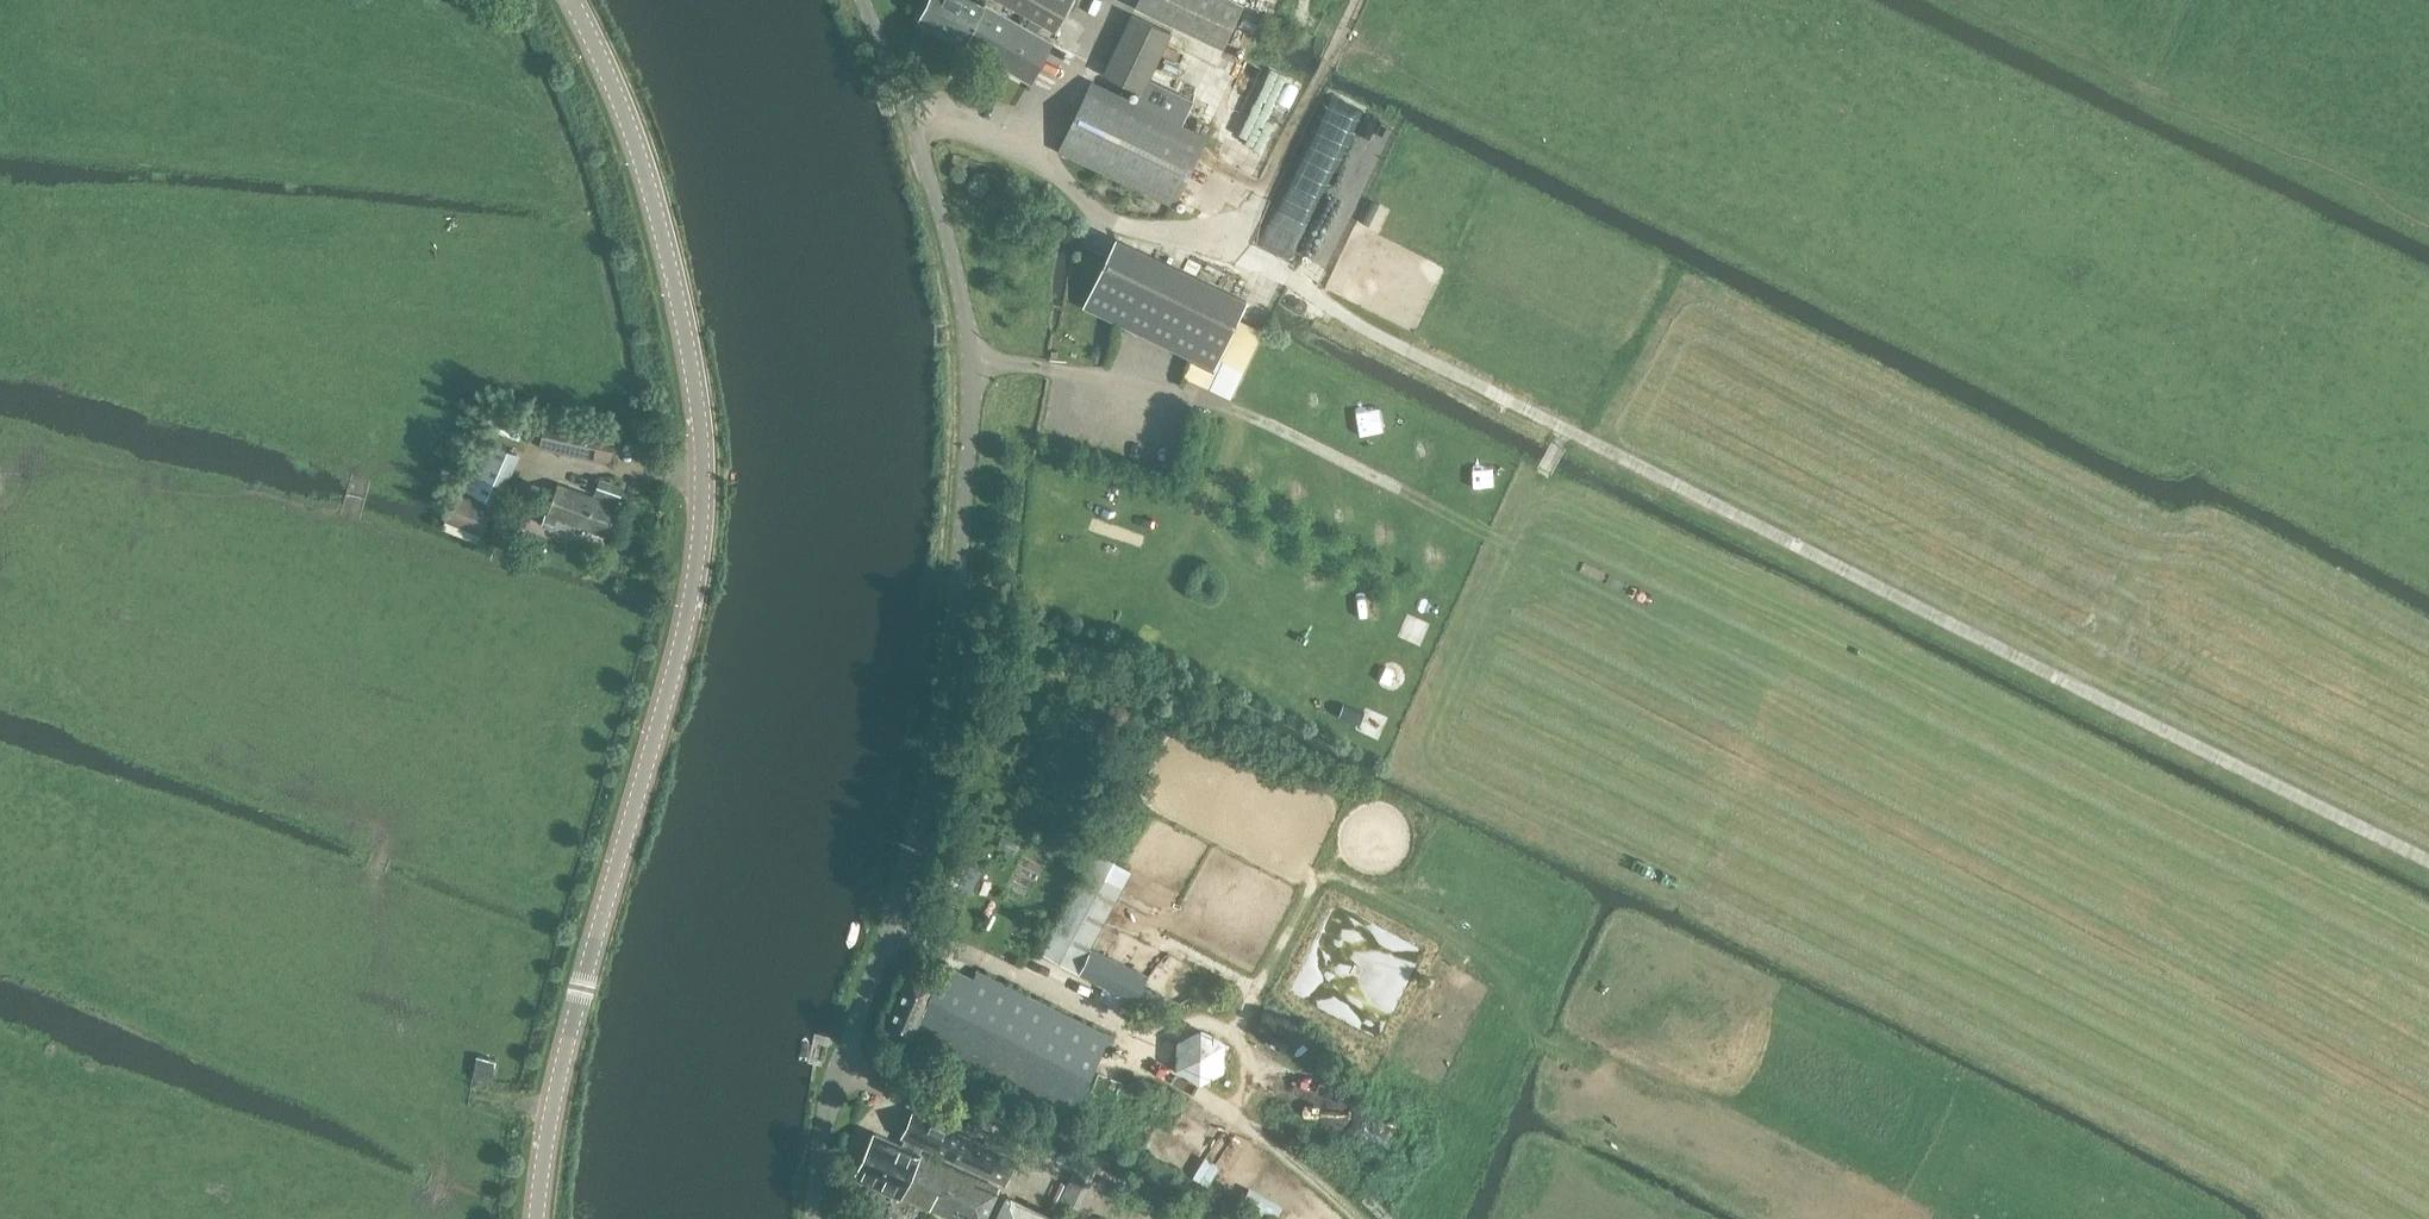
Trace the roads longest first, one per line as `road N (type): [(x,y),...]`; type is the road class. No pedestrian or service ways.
road 1 (tertiary): [(541,1218),(553,1124),(681,659),(704,514),(699,390),(659,210),(572,0)]
road 2 (unclassified): [(815,1218),(842,1080),(884,961),(936,734),(970,551),(978,395),(962,261),(918,117),(869,0)]
road 3 (track): [(2428,864),(1566,430),(1542,475)]
road 4 (track): [(1566,430),(1349,321),(1219,244),(1263,187),(1357,0)]
road 5 (track): [(1219,244),(1094,220),(1056,174),(1043,122),(994,94),(918,117)]
road 6 (track): [(1224,405),(974,360)]
road 7 (track): [(1224,405),(1350,468)]

